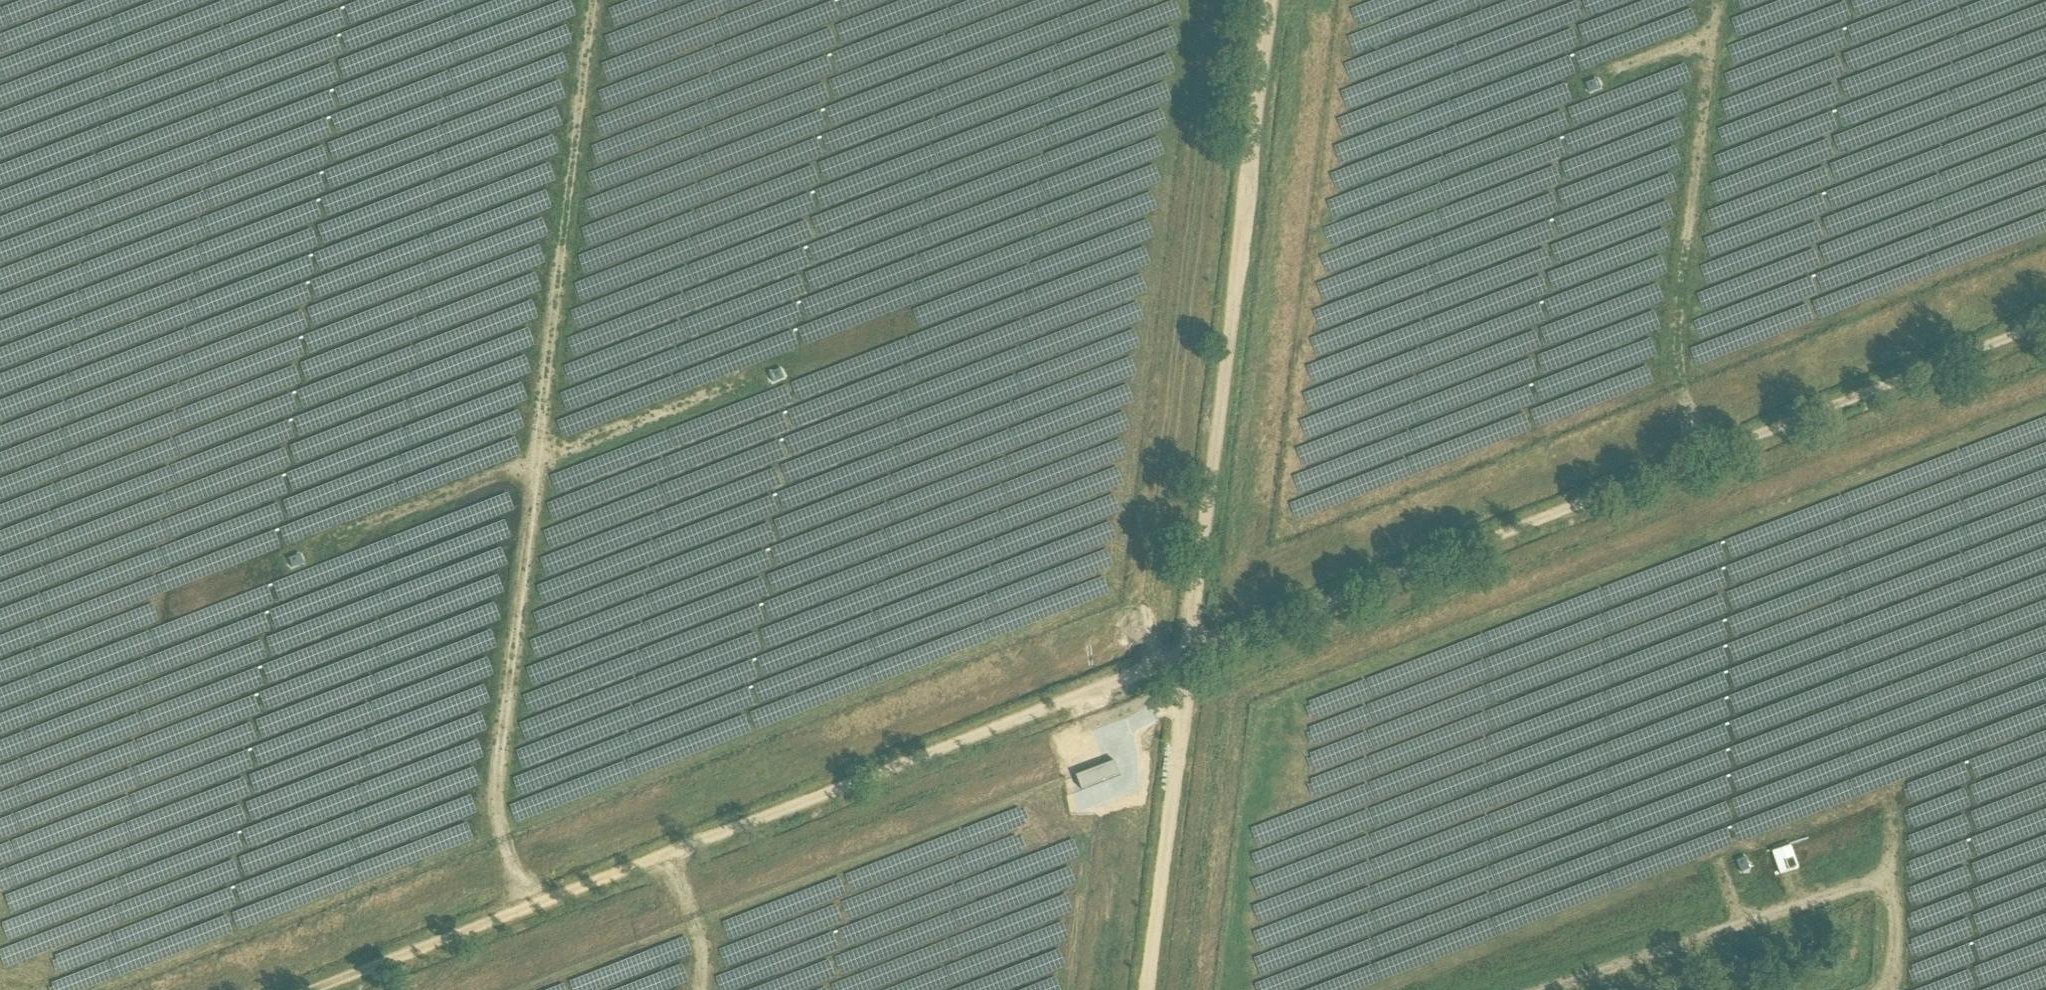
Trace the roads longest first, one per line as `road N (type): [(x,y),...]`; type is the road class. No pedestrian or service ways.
road 1 (unclassified): [(1184,660),(2045,327)]
road 2 (unclassified): [(1184,660),(326,989)]
road 3 (track): [(1184,660),(1267,0)]
road 4 (unclassified): [(1142,989),(1184,660)]

